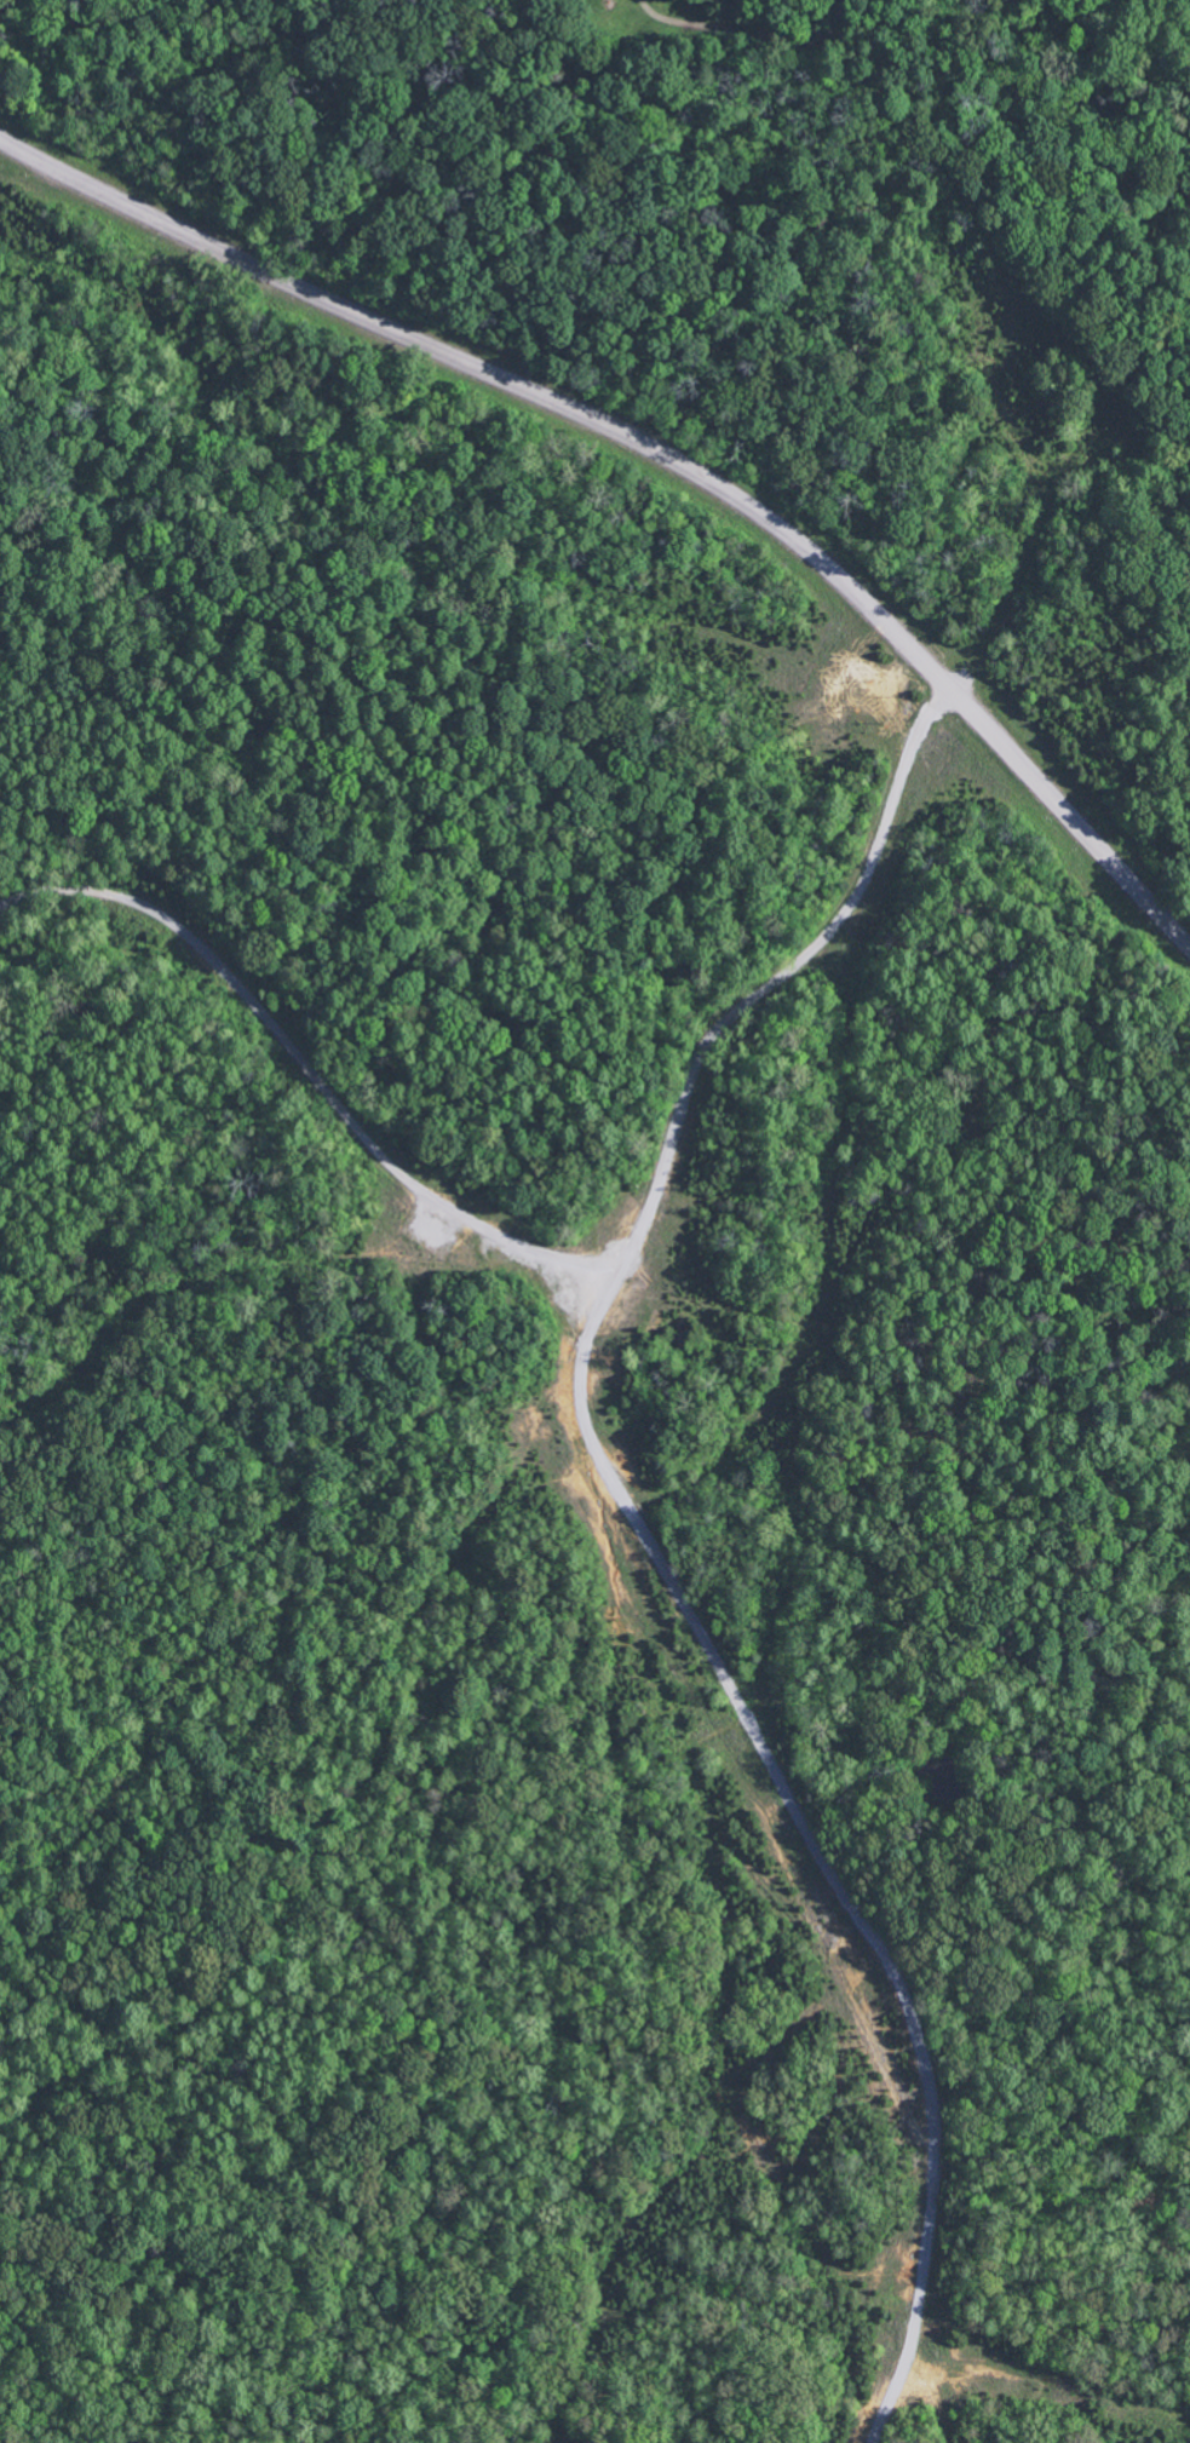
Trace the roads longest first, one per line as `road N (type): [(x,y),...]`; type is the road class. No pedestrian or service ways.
road 1 (residential): [(1189,948),(870,609),(728,492),(623,435),(288,284),(0,141)]

